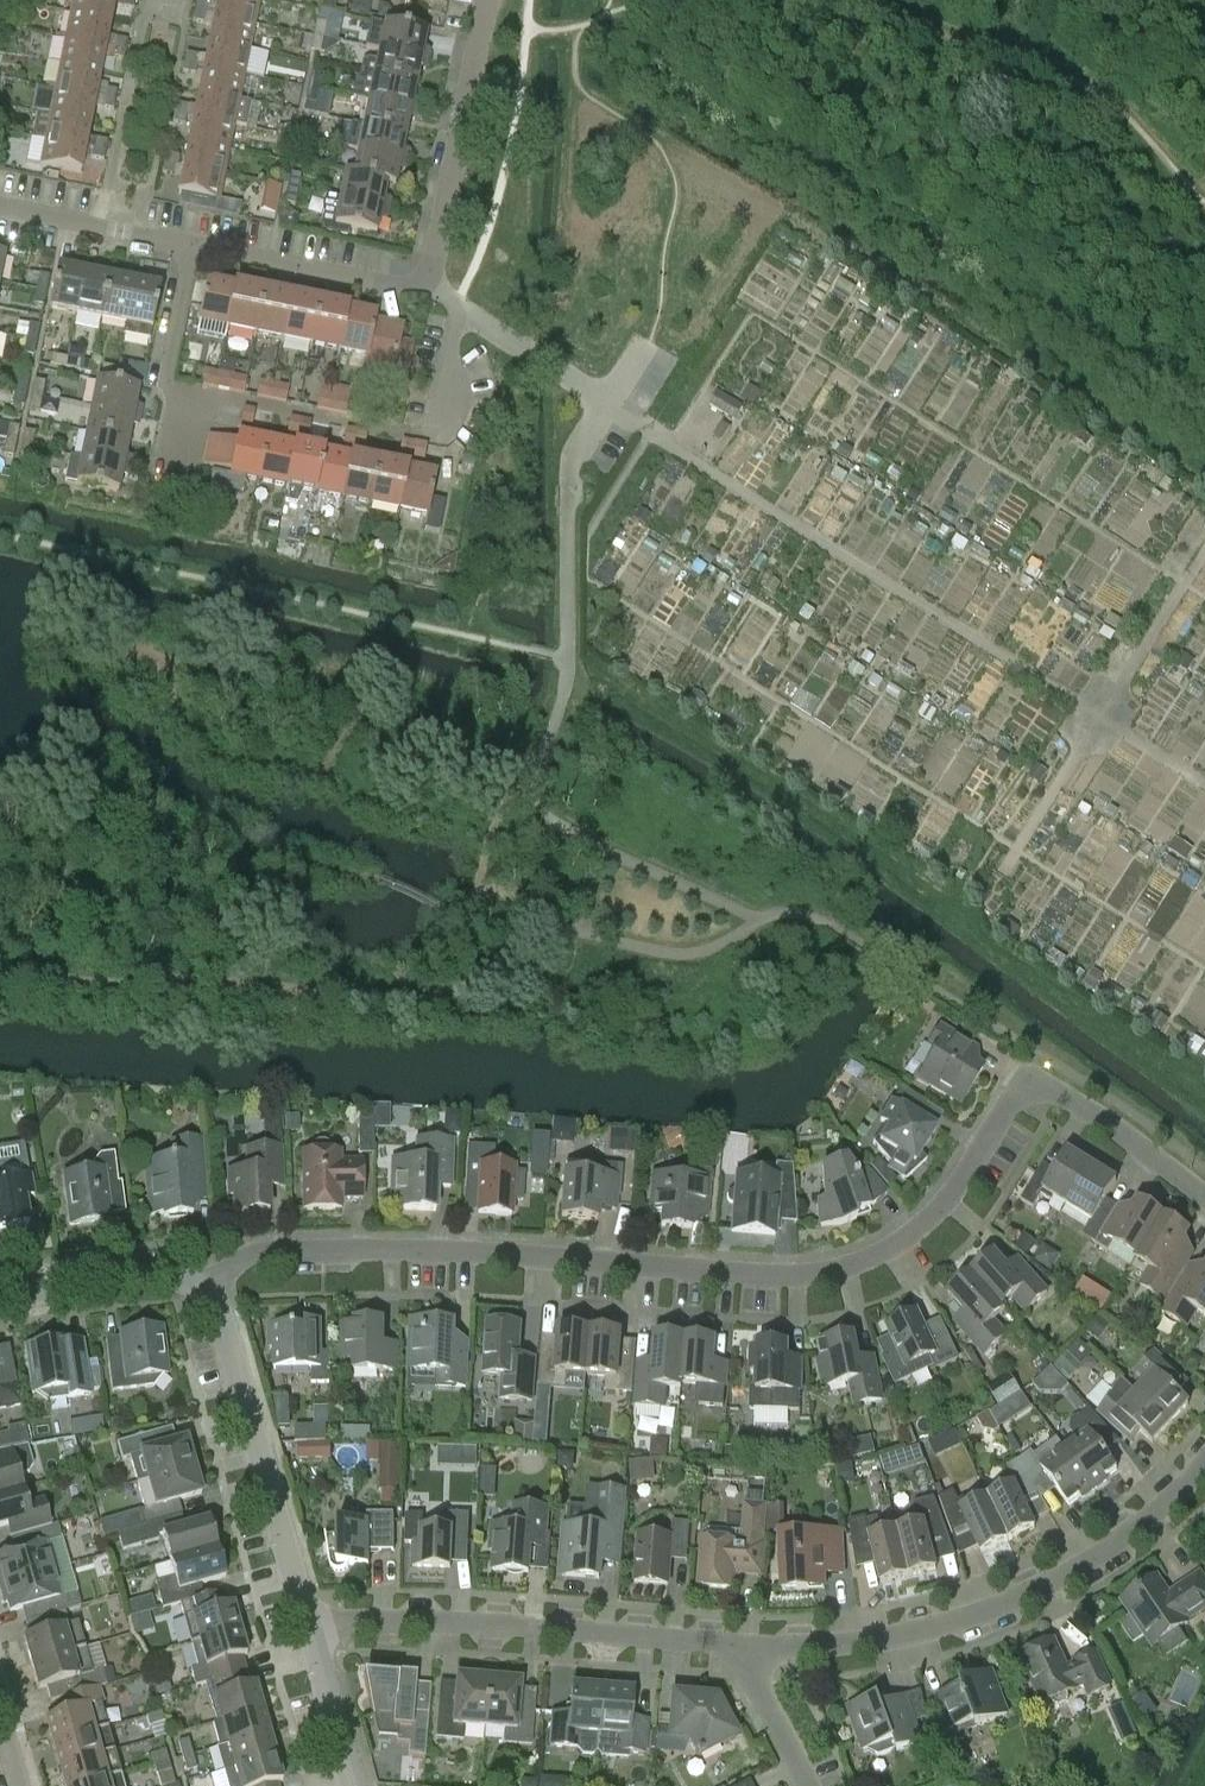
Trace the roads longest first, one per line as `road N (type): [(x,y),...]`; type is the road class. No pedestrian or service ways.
road 1 (residential): [(1204,1201),(1083,1109),(1026,1082),(914,1242),(849,1277),(357,1250),(261,1254),(208,1285)]
road 2 (residential): [(739,1651),(841,1649),(935,1634),(1059,1580),(1150,1516),(1204,1460)]
road 3 (residential): [(739,1651),(451,1628),(347,1629),(318,1638)]
road 4 (residential): [(318,1638),(208,1285)]
road 5 (residential): [(483,0),(429,290)]
road 6 (residential): [(192,246),(164,380),(185,410),(171,485)]
road 7 (residential): [(429,290),(192,246)]
road 8 (residential): [(650,430),(457,308)]
road 9 (residential): [(0,1298),(148,1275),(208,1285)]
road 10 (residential): [(192,246),(0,206)]
road 11 (residential): [(358,1785),(318,1638)]
road 12 (residential): [(807,1785),(739,1651)]
road 13 (residential): [(434,433),(457,308)]

